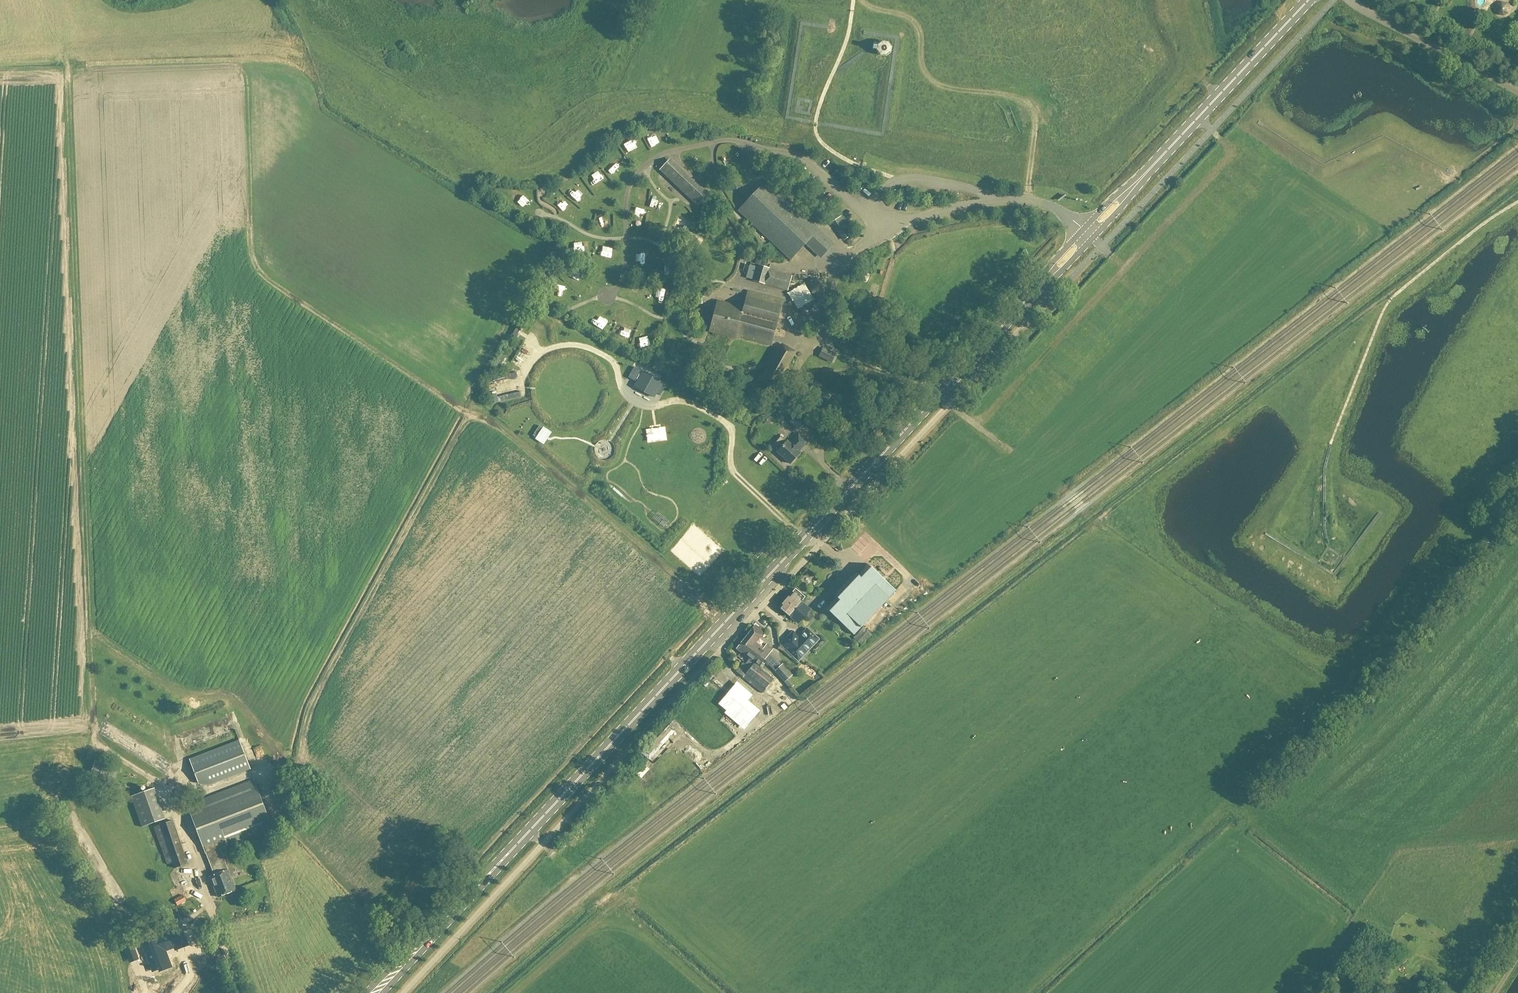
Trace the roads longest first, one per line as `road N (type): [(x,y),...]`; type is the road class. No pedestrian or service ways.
road 1 (secondary): [(375,992),(1027,299)]
road 2 (track): [(520,380),(537,358),(562,346),(559,325),(568,311),(616,290),(626,198),(634,177),(655,158),(725,140),(799,155),(811,167)]
road 3 (track): [(562,346),(588,348),(615,363),(621,388),(656,406),(683,401),(732,431),(735,475),(804,538)]
road 4 (secondary): [(1147,172),(1308,0)]
road 5 (unclassified): [(1082,230),(1039,203),(898,180)]
road 6 (unclassified): [(1517,93),(1351,0)]

